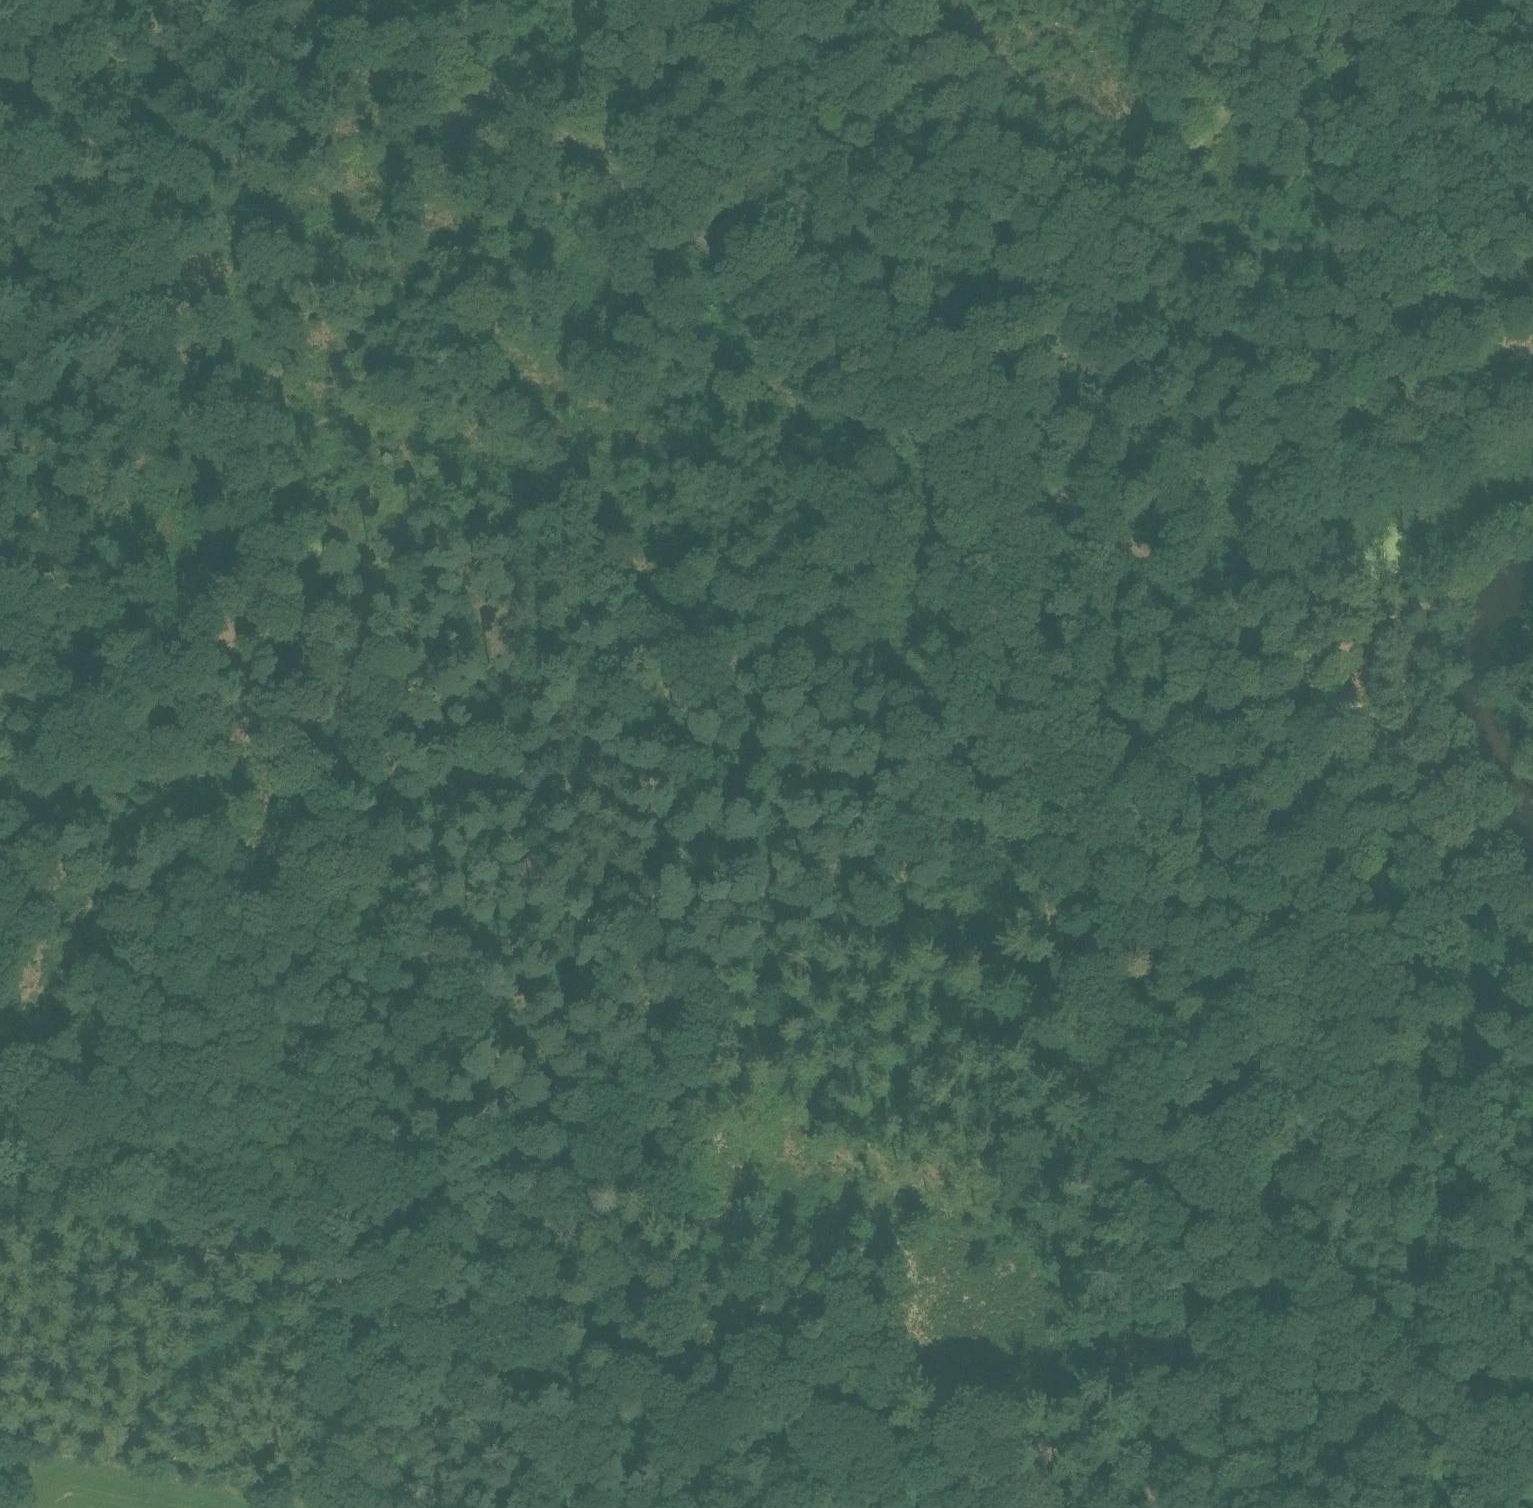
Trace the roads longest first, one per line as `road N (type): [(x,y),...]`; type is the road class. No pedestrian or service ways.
road 1 (track): [(1158,1507),(970,430)]
road 2 (track): [(219,0),(470,71),(970,430)]
road 3 (track): [(970,430),(1311,2)]
road 4 (track): [(970,430),(1282,651)]
road 5 (track): [(1532,888),(1337,693),(1282,651)]

